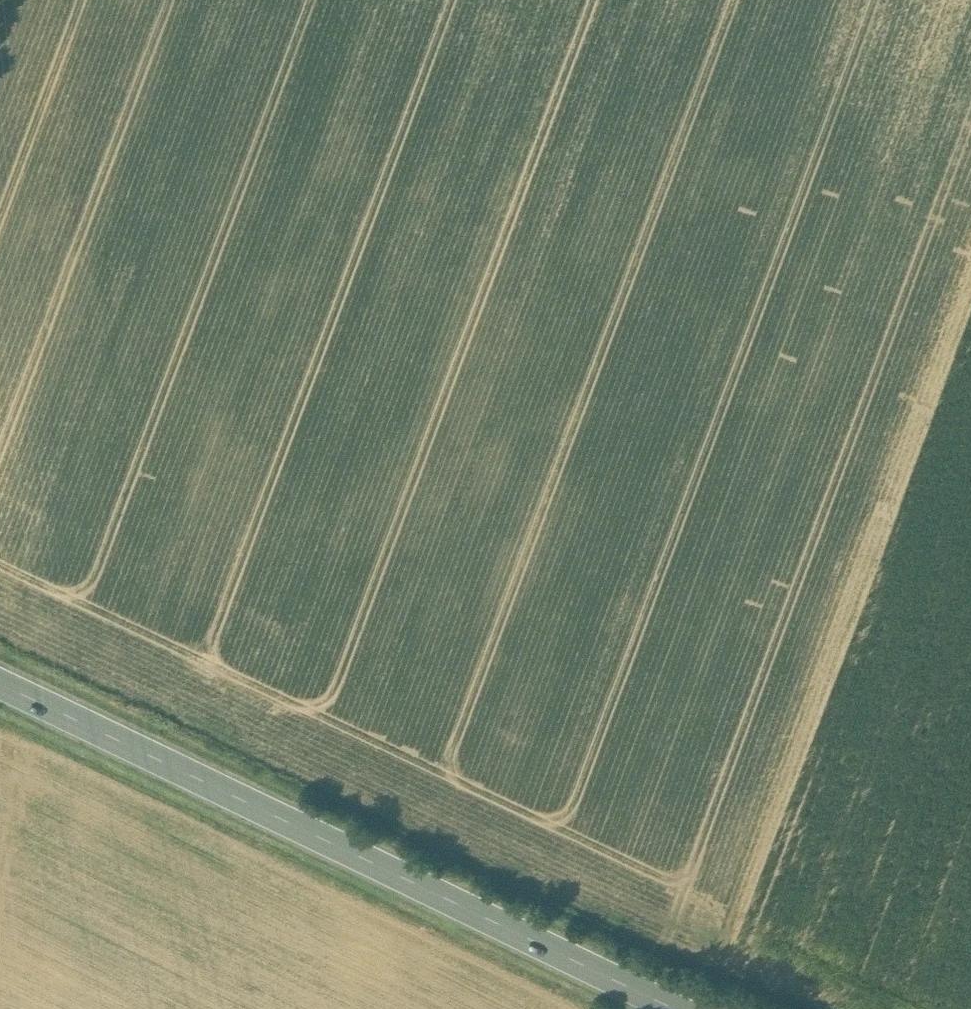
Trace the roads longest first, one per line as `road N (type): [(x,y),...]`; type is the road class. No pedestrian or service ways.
road 1 (secondary): [(679,1008),(0,683)]

